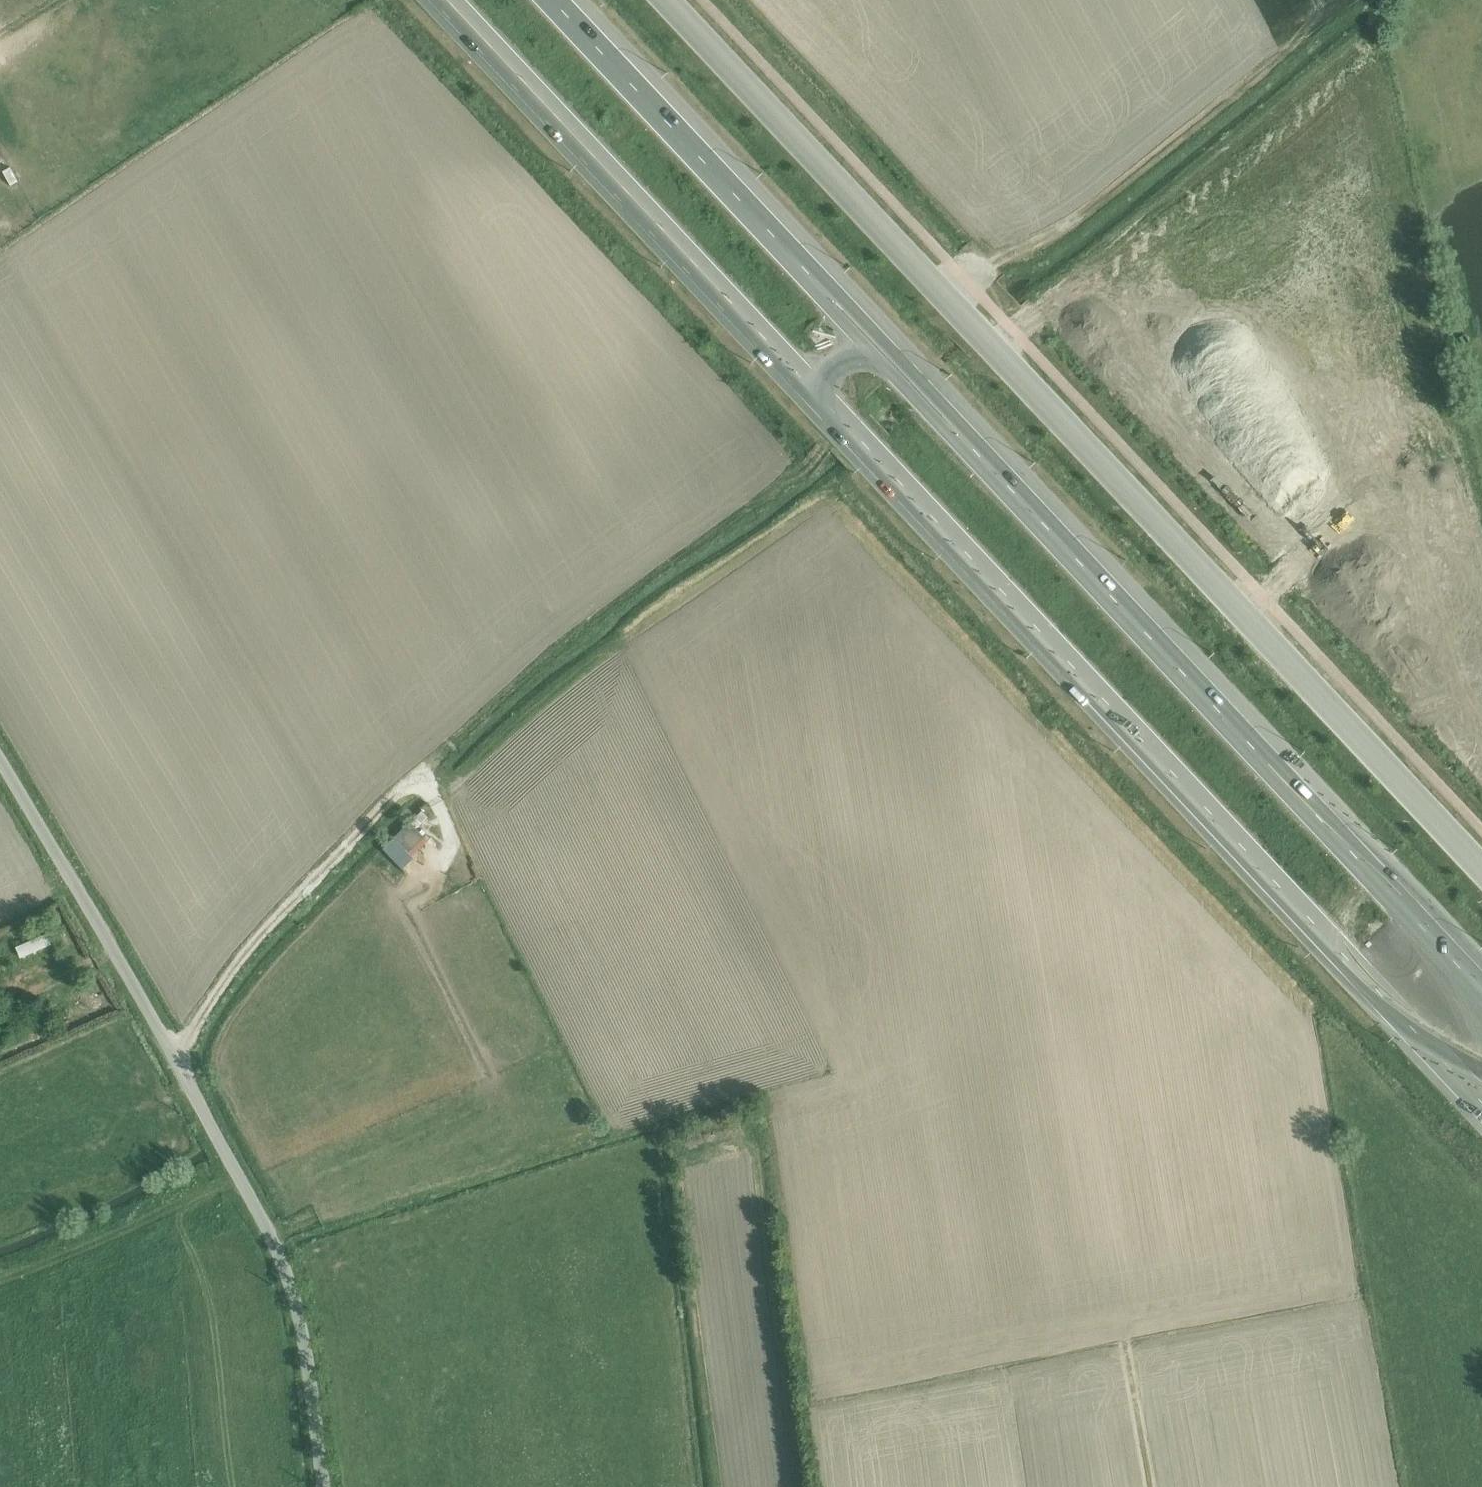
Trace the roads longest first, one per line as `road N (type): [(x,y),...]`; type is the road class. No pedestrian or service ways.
road 1 (unclassified): [(1481,860),(666,0)]
road 2 (trunk): [(449,0),(1095,690)]
road 3 (trunk): [(1149,640),(550,0)]
road 4 (unclassified): [(0,755),(188,1076),(282,1262),(325,1486)]
road 5 (motorway): [(1095,690),(1481,1103)]
road 6 (motorway): [(1481,992),(1149,640)]

